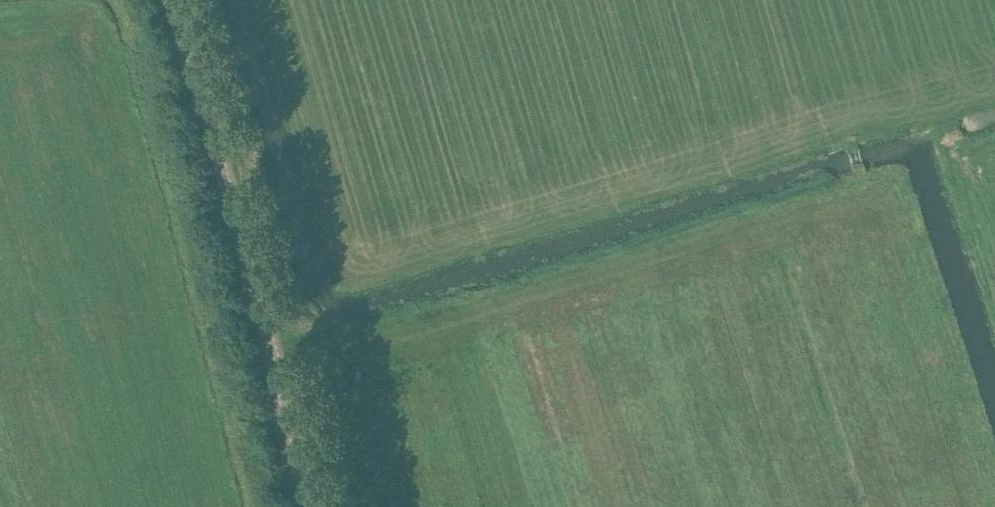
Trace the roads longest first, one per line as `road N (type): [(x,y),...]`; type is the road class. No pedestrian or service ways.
road 1 (tertiary): [(314,506),(175,0)]

